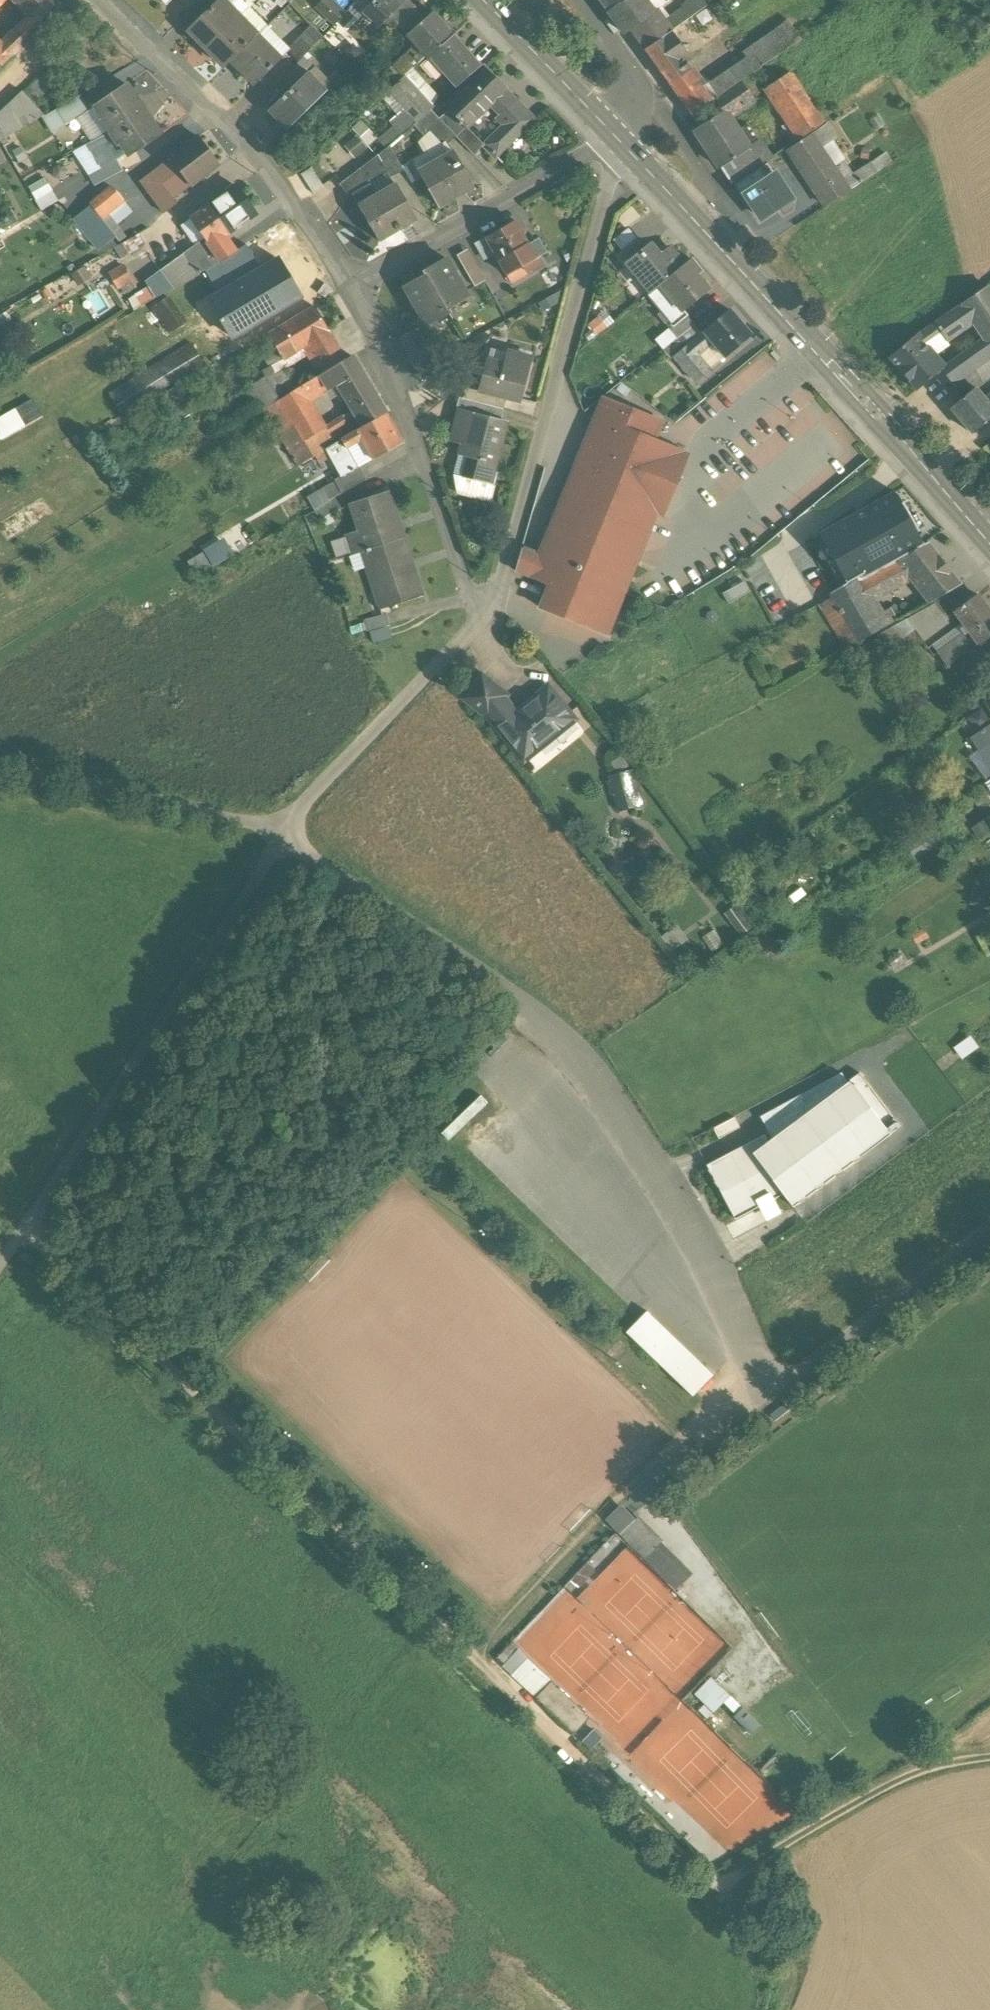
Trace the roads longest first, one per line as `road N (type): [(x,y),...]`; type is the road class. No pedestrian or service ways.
road 1 (track): [(989,1769),(890,1801),(734,1902),(22,1228)]
road 2 (track): [(0,778),(279,836),(0,1262)]
road 3 (primary): [(632,157),(989,546)]
road 4 (residential): [(479,606),(503,575),(609,181),(632,157)]
road 5 (residential): [(349,290),(245,143),(97,0)]
road 6 (residential): [(349,290),(395,384),(468,597),(479,606)]
road 7 (residential): [(612,136),(349,290)]
road 8 (primary): [(612,136),(481,0)]
road 9 (residential): [(612,136),(635,98),(632,81),(581,0)]
road 10 (track): [(734,1902),(800,1970),(807,1994),(801,2009)]

